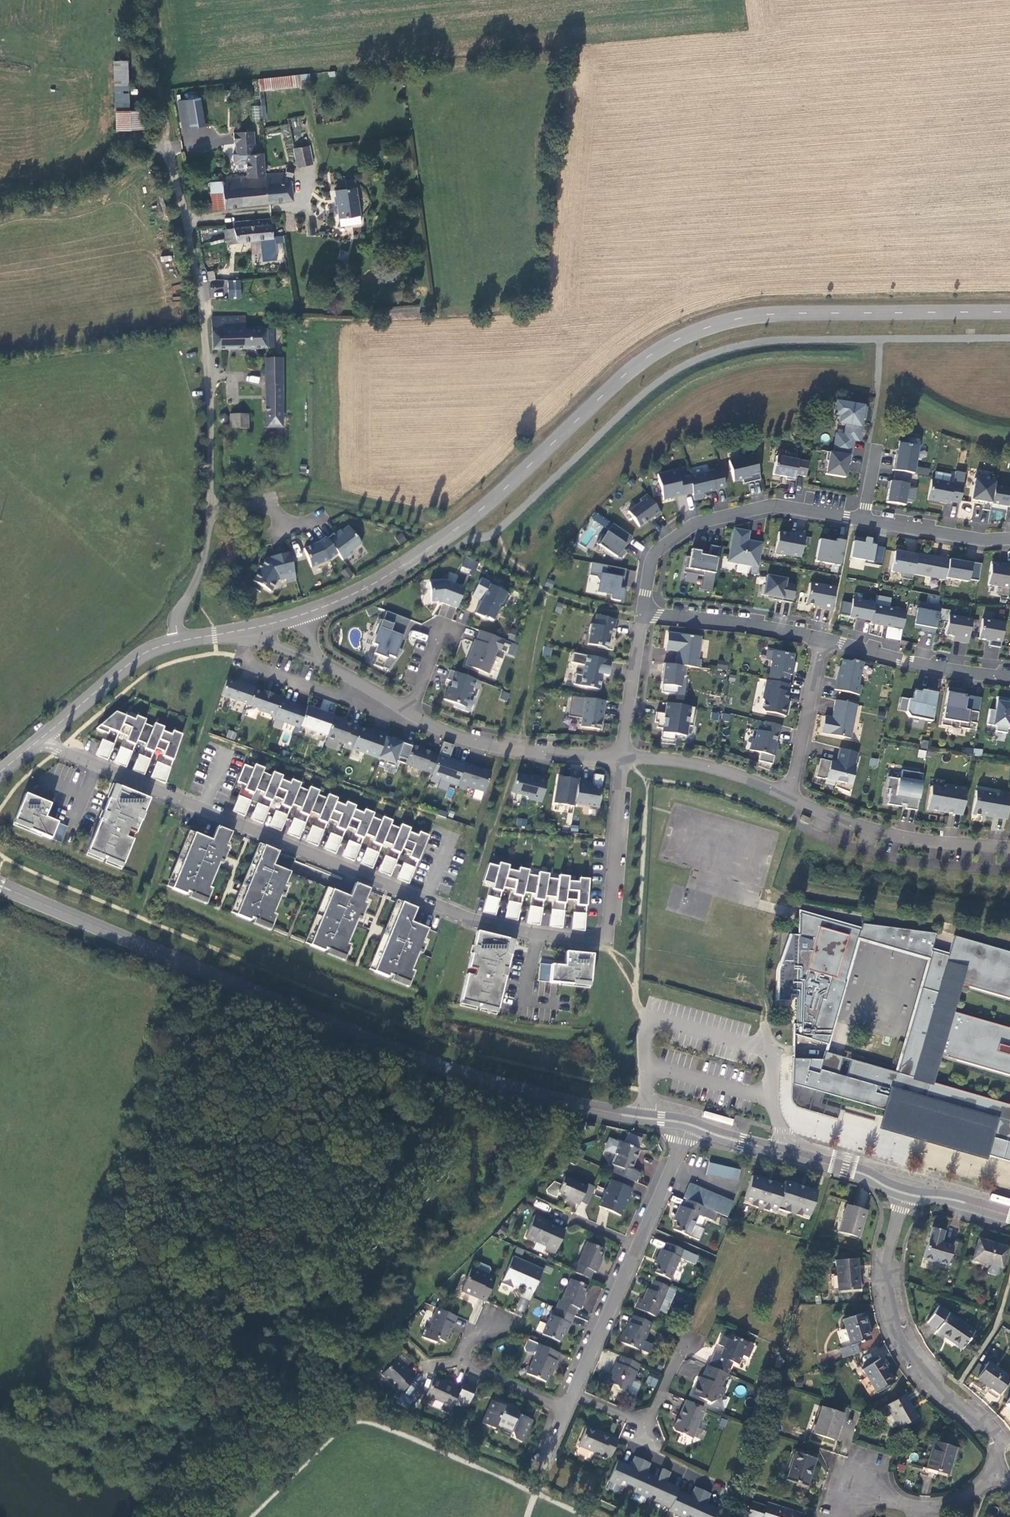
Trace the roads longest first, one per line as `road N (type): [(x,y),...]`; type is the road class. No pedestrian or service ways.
road 1 (residential): [(41,742),(460,920),(596,940),(609,927),(622,757)]
road 2 (tertiary): [(0,885),(430,1063),(612,1113),(689,1124)]
road 3 (tertiary): [(449,534),(635,365),(679,338),(767,315),(1009,312)]
road 4 (unclassified): [(180,640),(177,615),(209,536),(213,406),(201,279),(164,80)]
road 5 (residential): [(905,1193),(889,1257),(893,1310),(929,1377),(1009,1464)]
road 6 (residential): [(643,615),(657,550),(693,525),(767,506),(863,519)]
road 7 (residential): [(788,796),(910,839),(1009,849)]
road 8 (residential): [(408,714),(461,737),(519,750),(622,757)]
road 9 (residential): [(822,639),(1009,678)]
road 10 (residential): [(643,615),(822,639)]
road 11 (residential): [(1009,1464),(983,1486),(937,1504),(889,1501),(844,1484)]
road 12 (tertiary): [(689,1124),(858,1172)]
road 13 (tertiary): [(41,742),(128,662),(180,640)]
road 14 (residential): [(622,757),(694,764),(788,796)]
road 15 (tertiary): [(449,534),(373,585),(307,614)]
road 16 (residential): [(788,796),(822,639)]
road 17 (residential): [(574,1394),(636,1249)]
road 18 (residential): [(863,519),(1009,538)]
road 19 (residential): [(622,757),(643,615)]
road 20 (residential): [(636,1249),(689,1124)]
road 21 (residential): [(568,1410),(454,1364)]

